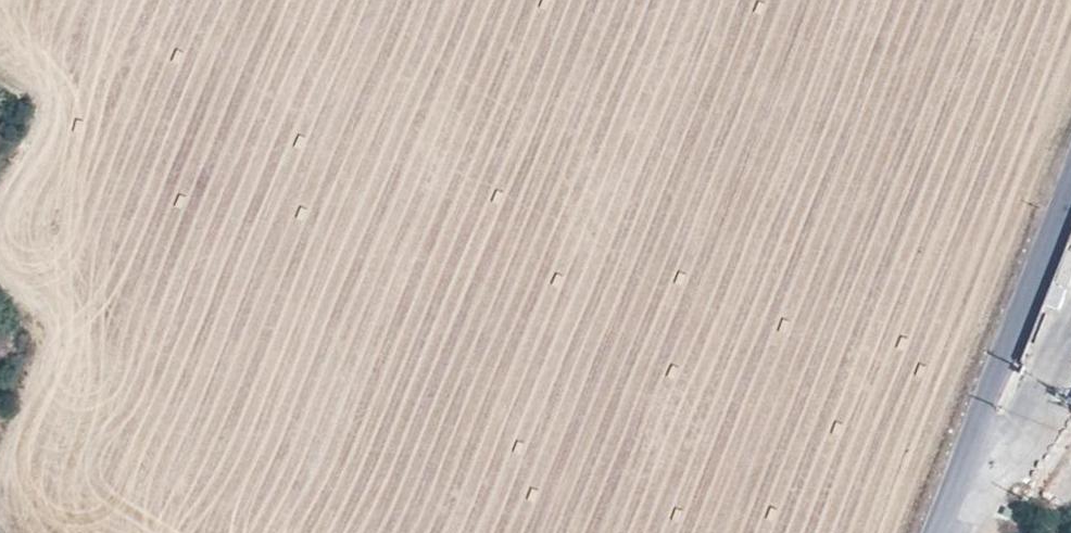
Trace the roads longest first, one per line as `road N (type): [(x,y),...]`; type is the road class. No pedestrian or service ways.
road 1 (tertiary): [(937,532),(1070,182)]

